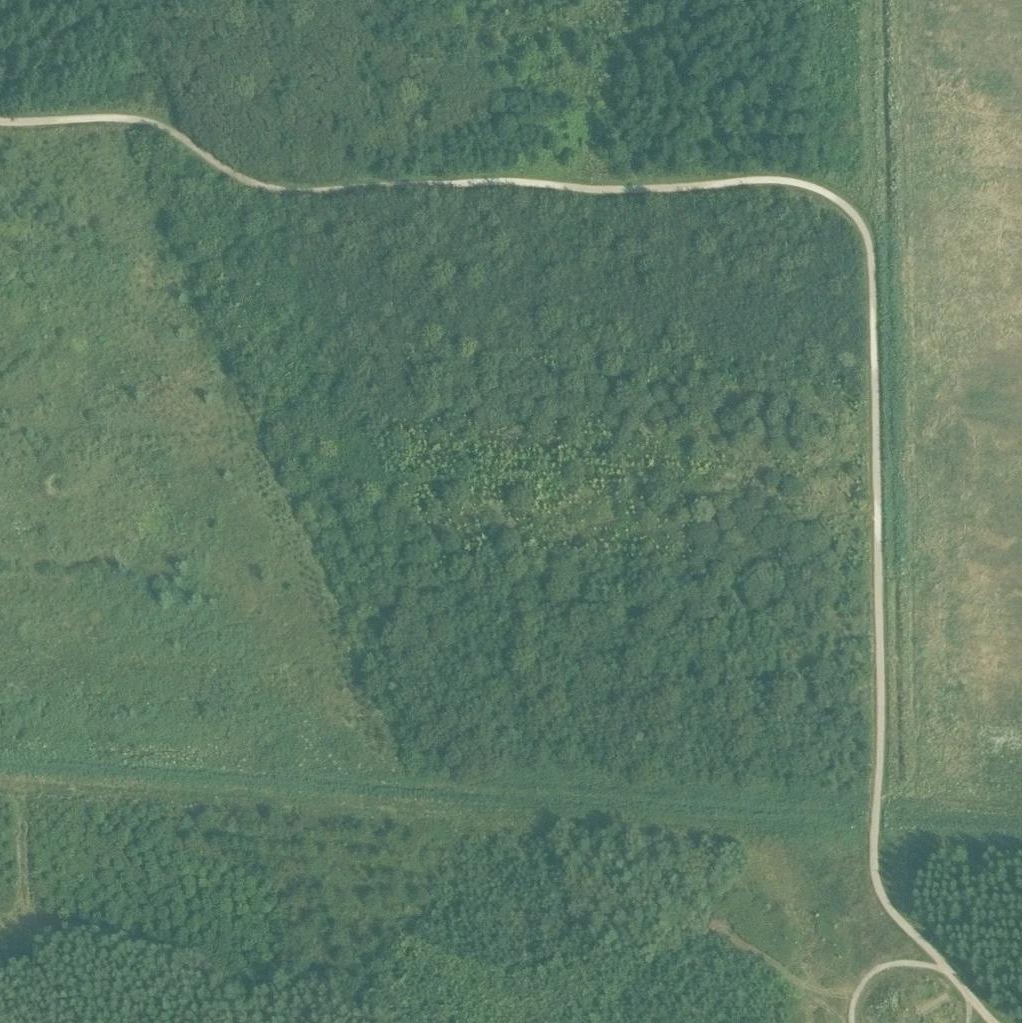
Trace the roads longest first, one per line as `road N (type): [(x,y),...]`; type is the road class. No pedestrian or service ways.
road 1 (track): [(873,837),(0,784)]
road 2 (track): [(1021,809),(877,800)]

